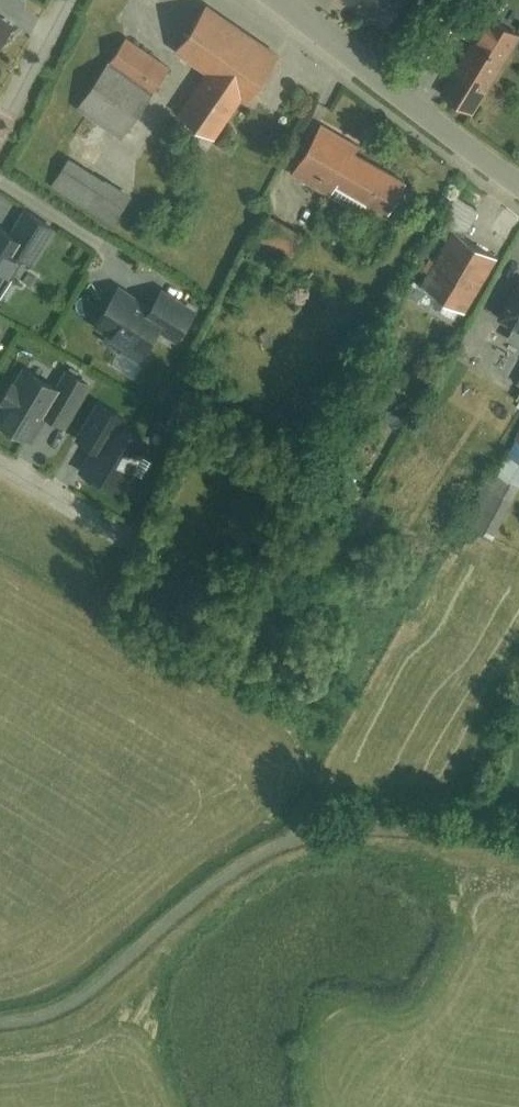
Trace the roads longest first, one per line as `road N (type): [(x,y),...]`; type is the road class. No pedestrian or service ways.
road 1 (residential): [(518,183),(280,0)]
road 2 (residential): [(0,131),(66,0)]
road 3 (residential): [(124,544),(0,467)]

